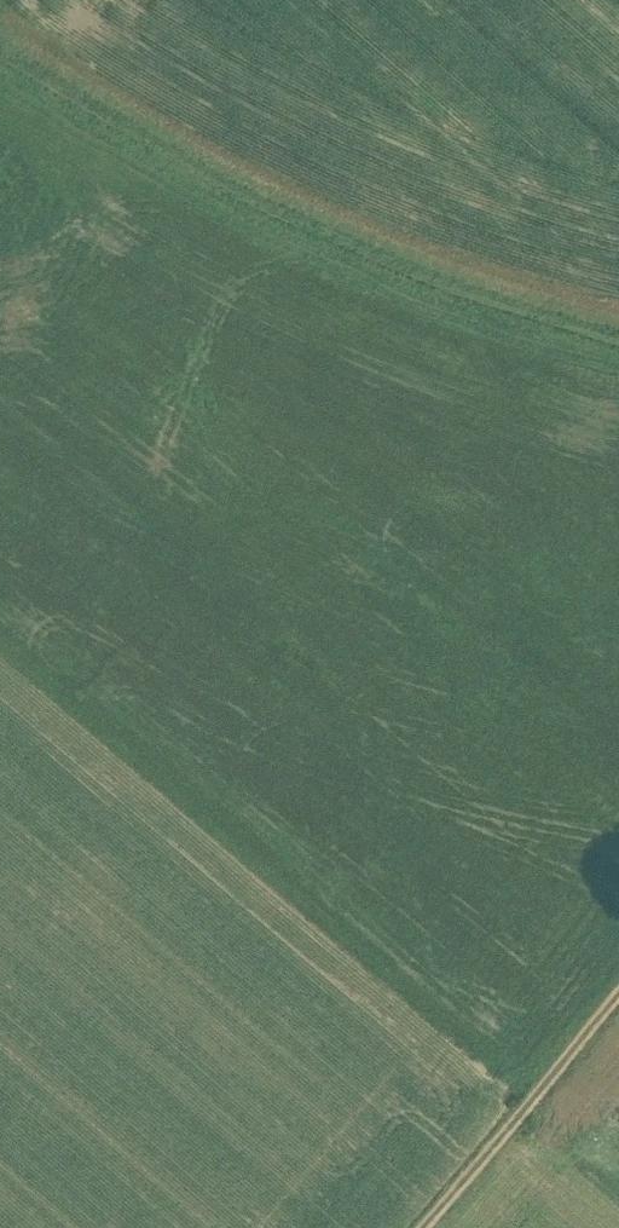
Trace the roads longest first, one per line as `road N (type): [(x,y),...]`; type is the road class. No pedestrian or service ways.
road 1 (track): [(423,1227),(618,995)]

